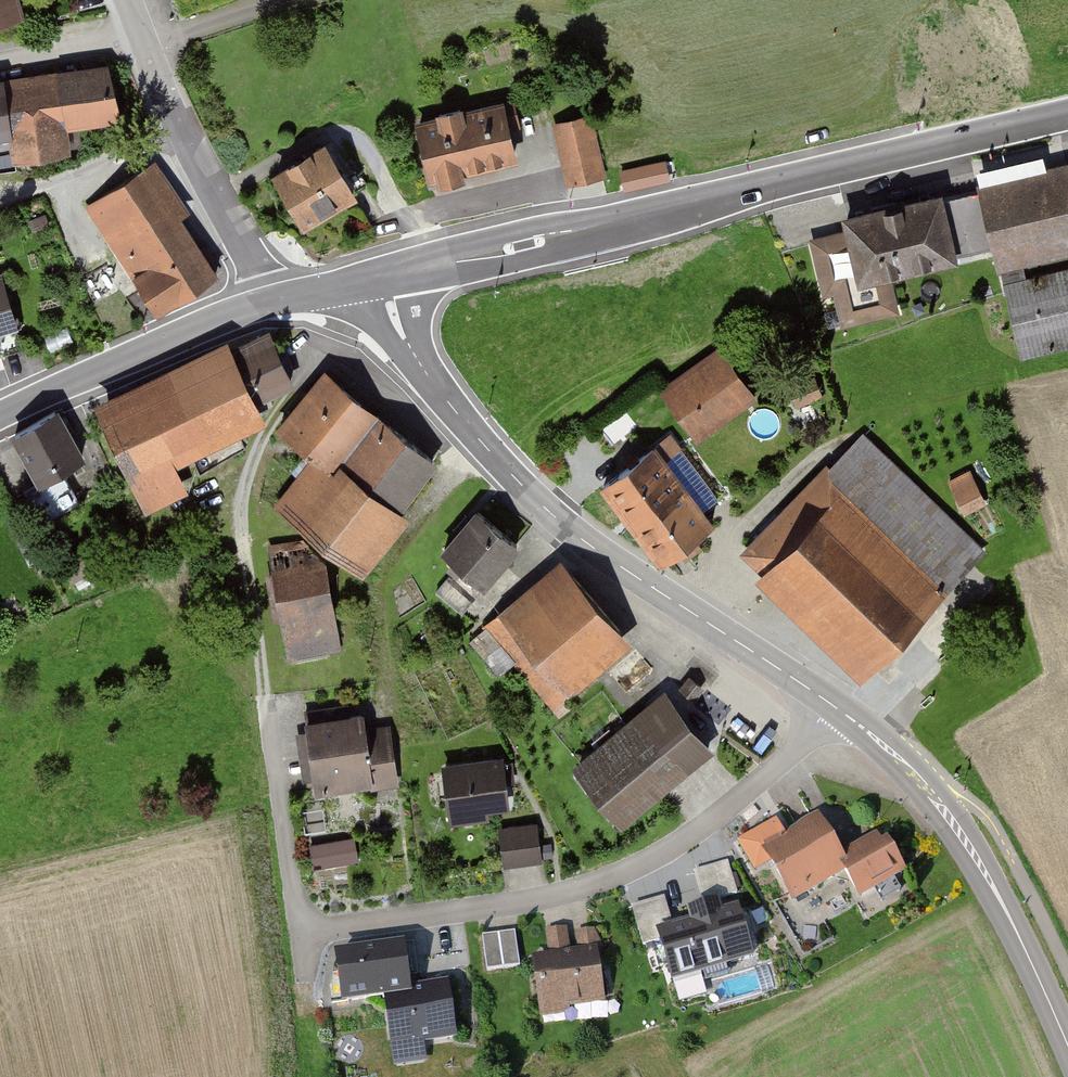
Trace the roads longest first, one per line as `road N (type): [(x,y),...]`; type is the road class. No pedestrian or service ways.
road 1 (tertiary): [(380,276),(1067,113)]
road 2 (tertiary): [(836,706),(617,566),(522,485),(412,351),(380,276)]
road 3 (residential): [(836,706),(769,782),(688,844),(582,895),(305,933)]
road 4 (track): [(268,701),(239,497),(257,448),(382,284)]
road 5 (tertiary): [(1067,1043),(956,820),(836,706)]
road 6 (track): [(482,444),(414,529),(385,582),(387,718)]
road 7 (tertiary): [(0,421),(272,303)]
road 8 (residential): [(305,933),(268,701)]
road 9 (residential): [(0,205),(91,181),(183,135)]
road 10 (unclassified): [(183,135),(272,303)]
road 11 (residential): [(144,36),(0,63)]

